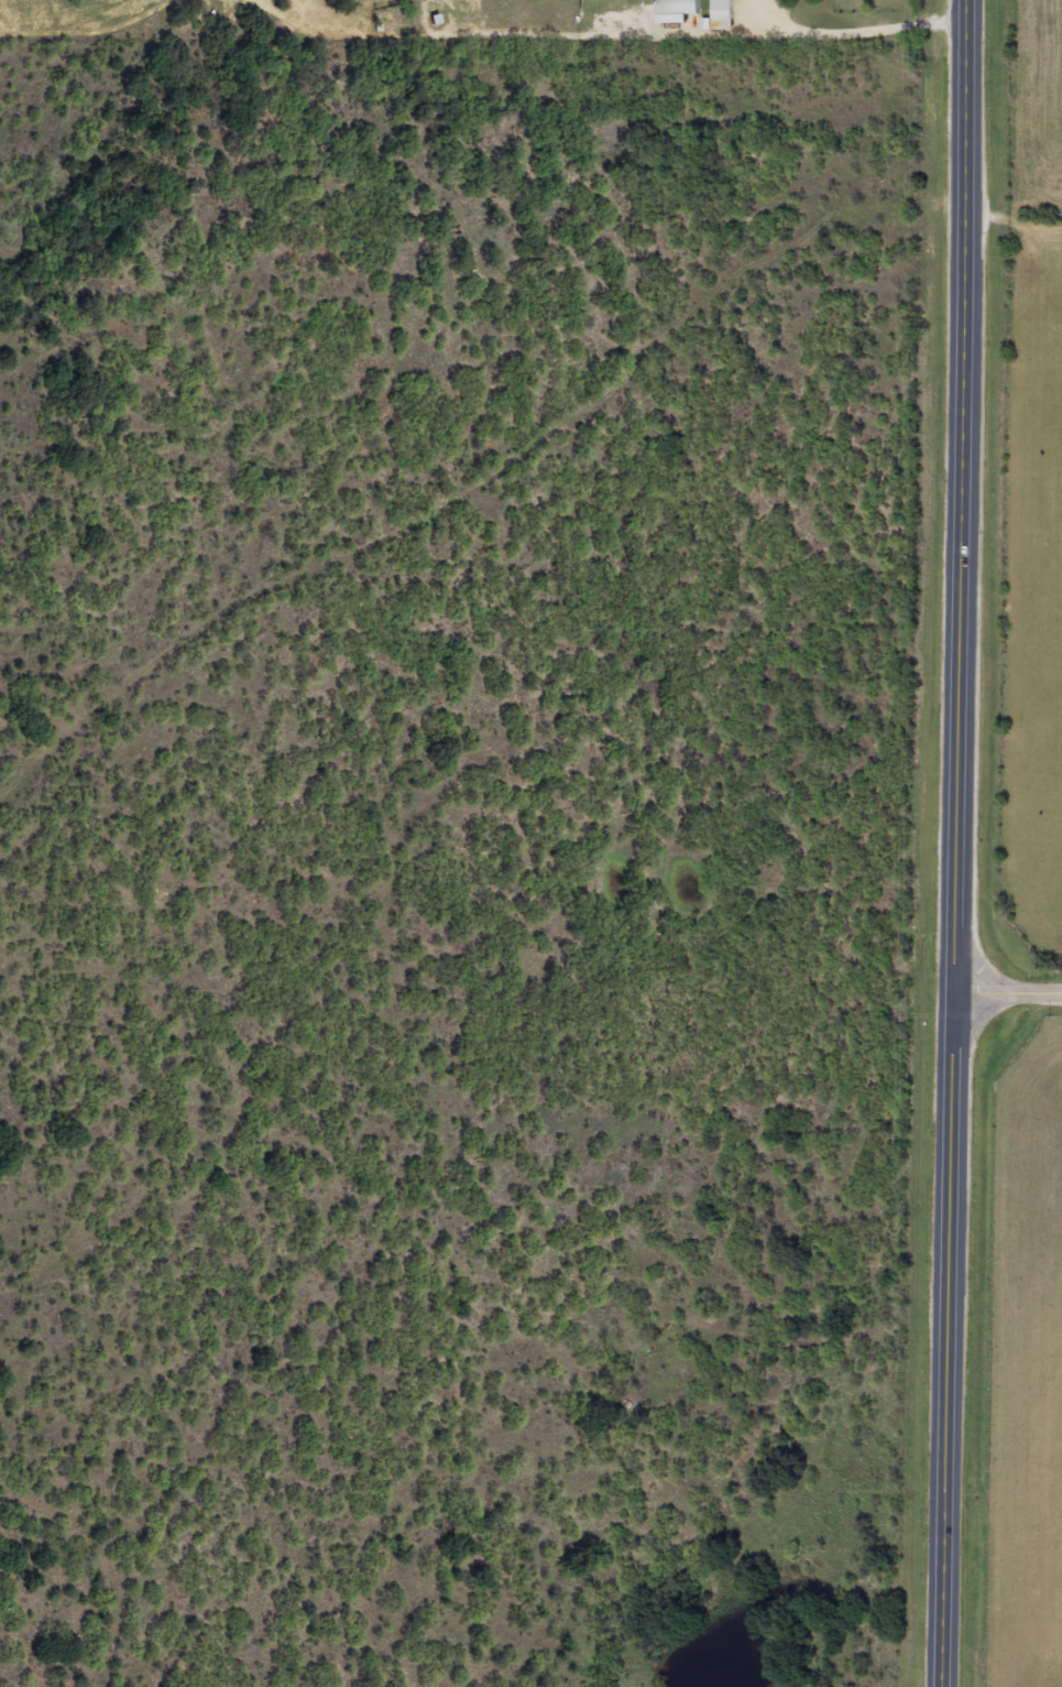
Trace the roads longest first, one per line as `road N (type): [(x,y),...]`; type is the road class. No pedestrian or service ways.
road 1 (primary): [(955,992),(964,0)]
road 2 (primary): [(943,1686),(955,992)]

